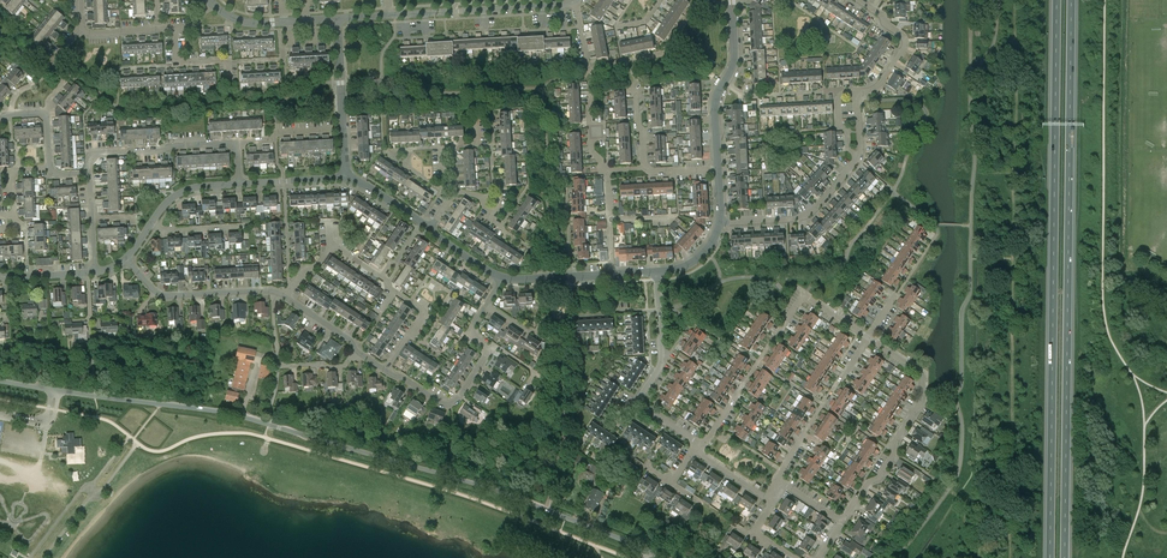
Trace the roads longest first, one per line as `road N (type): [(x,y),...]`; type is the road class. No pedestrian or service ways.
road 1 (unclassified): [(644,549),(489,488),(242,417),(0,380)]
road 2 (motorway): [(1063,557),(1070,0)]
road 3 (motorway): [(1056,0),(1050,557)]
road 4 (residential): [(701,449),(805,297),(868,338)]
road 5 (residential): [(841,522),(879,478),(923,399),(919,371),(868,338)]
road 6 (residential): [(389,15),(575,1)]
road 7 (residential): [(331,245),(421,308),(386,371)]
road 8 (residential): [(89,173),(93,154),(237,143)]
road 9 (residential): [(720,223),(795,219),(858,159)]
road 10 (residential): [(126,258),(160,294),(271,291)]
road 11 (residential): [(271,291),(279,366),(344,366),(358,352)]
road 12 (residential): [(345,178),(338,18)]
road 13 (residential): [(386,371),(452,403),(486,344)]
road 14 (residential): [(637,402),(661,362),(656,272)]
road 15 (residential): [(338,18),(255,23),(213,3)]
road 16 (residential): [(857,93),(880,84),(906,45),(872,9)]

